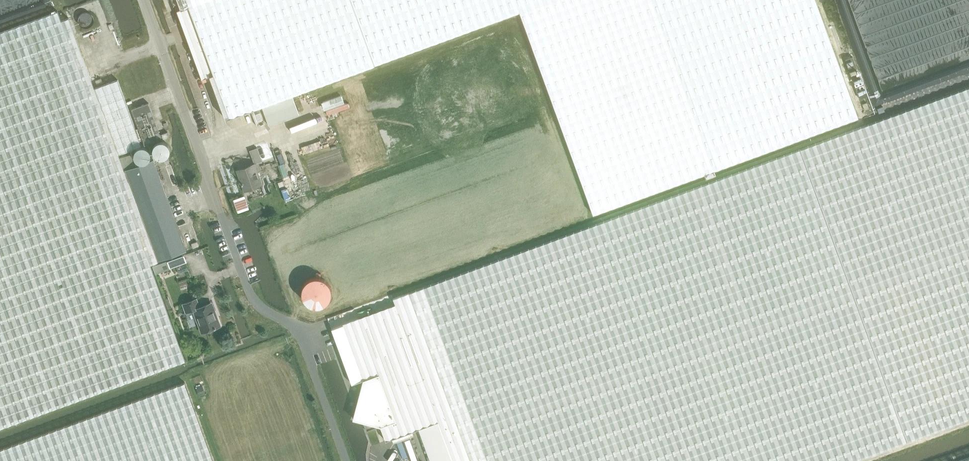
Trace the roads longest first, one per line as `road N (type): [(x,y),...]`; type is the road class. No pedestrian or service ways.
road 1 (unclassified): [(247,284),(144,0)]

